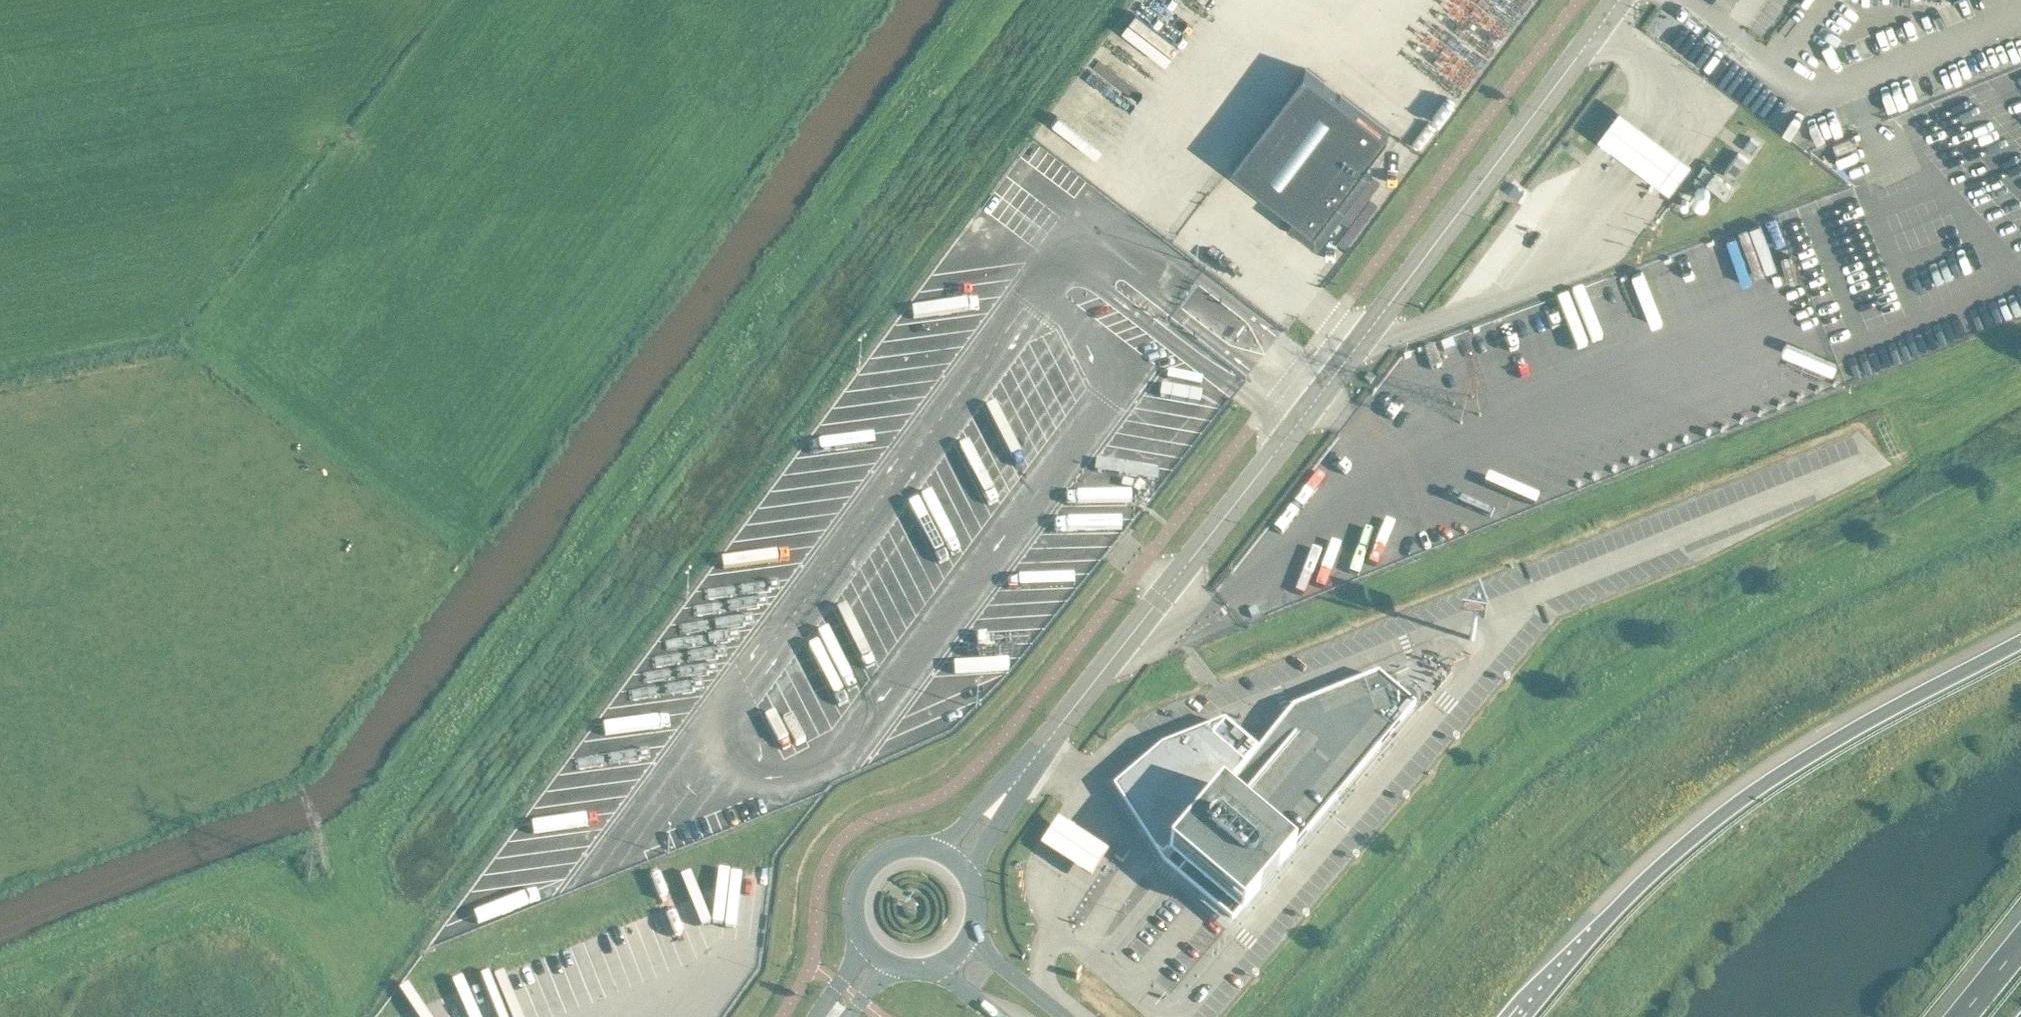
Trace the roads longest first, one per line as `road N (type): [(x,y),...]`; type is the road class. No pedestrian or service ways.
road 1 (tertiary): [(1019,775),(1362,341),(1618,0)]
road 2 (motorway): [(2020,641),(1843,738),(1702,832),(1634,890),(1513,1016)]
road 3 (tertiary): [(934,856),(908,852),(872,868),(854,905),(864,945)]

